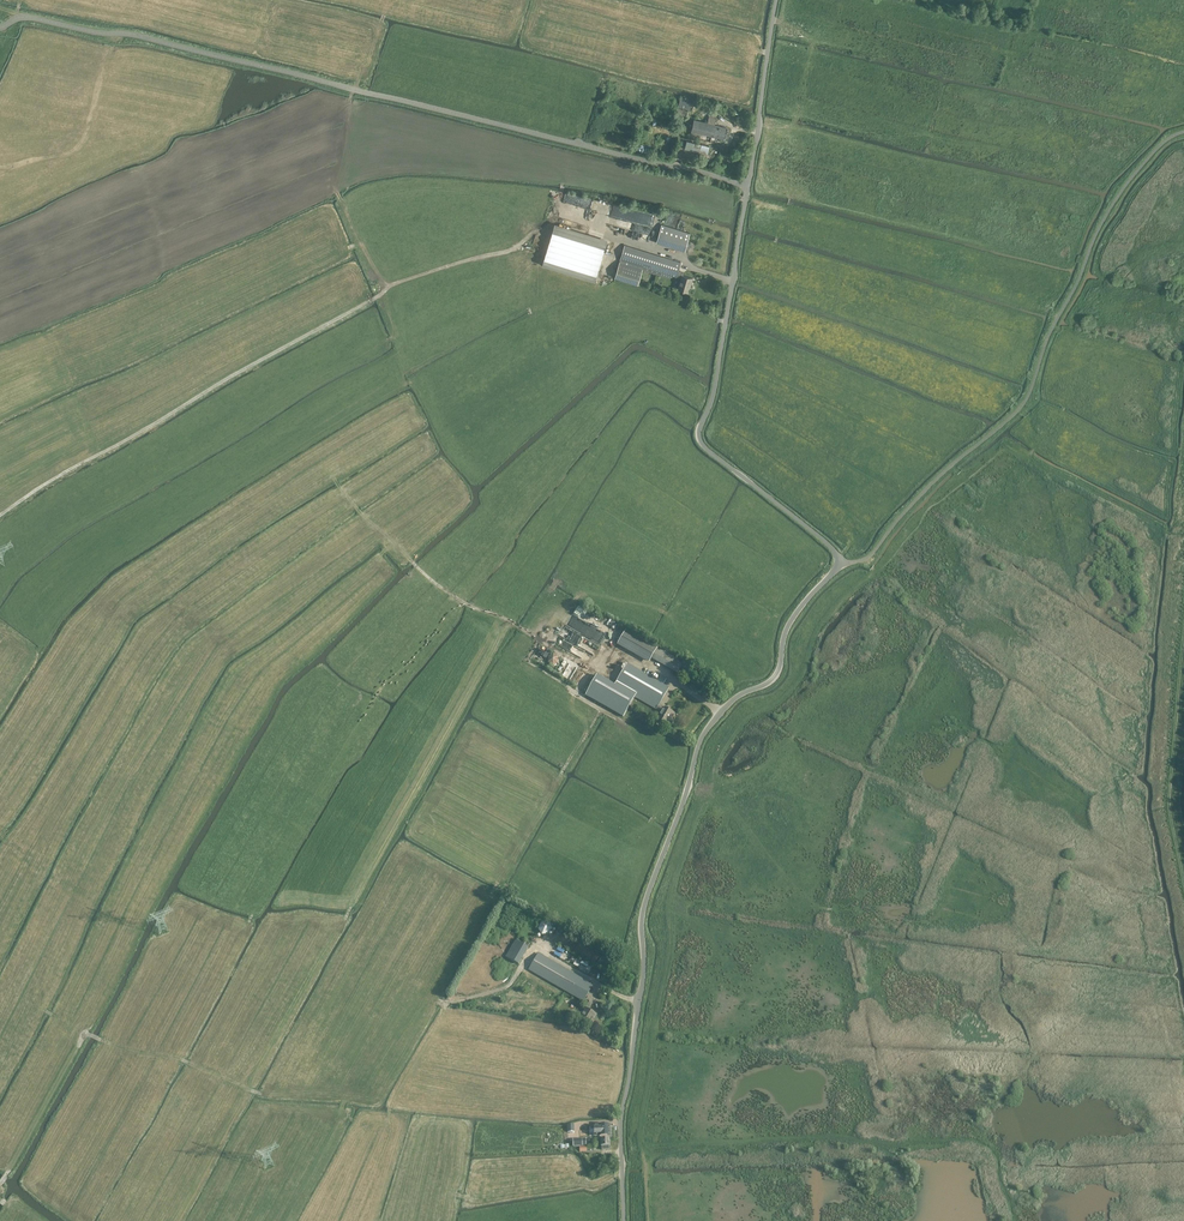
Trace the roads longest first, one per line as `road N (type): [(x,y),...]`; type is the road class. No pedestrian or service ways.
road 1 (unclassified): [(624,1220),(621,1125),(647,898),(704,734),(736,697),(776,676),(789,624),(840,563),(829,544),(698,435),(713,402),(775,0)]
road 2 (track): [(0,515),(390,285),(512,250),(557,215)]
road 3 (track): [(344,1100),(264,1095),(172,1056),(85,1036),(0,1183)]
road 4 (track): [(491,893),(344,1100)]
road 5 (track): [(628,658),(594,668),(577,661),(460,600),(410,560)]
road 6 (track): [(1183,868),(1171,806),(1183,654)]
road 7 (track): [(351,99),(338,192),(388,287)]
road 8 (track): [(0,167),(79,145),(112,35)]
road 9 (track): [(491,893),(568,762)]
road 10 (track): [(344,1100),(283,1220)]
road 11 (track): [(602,709),(625,722),(668,785),(687,790)]

